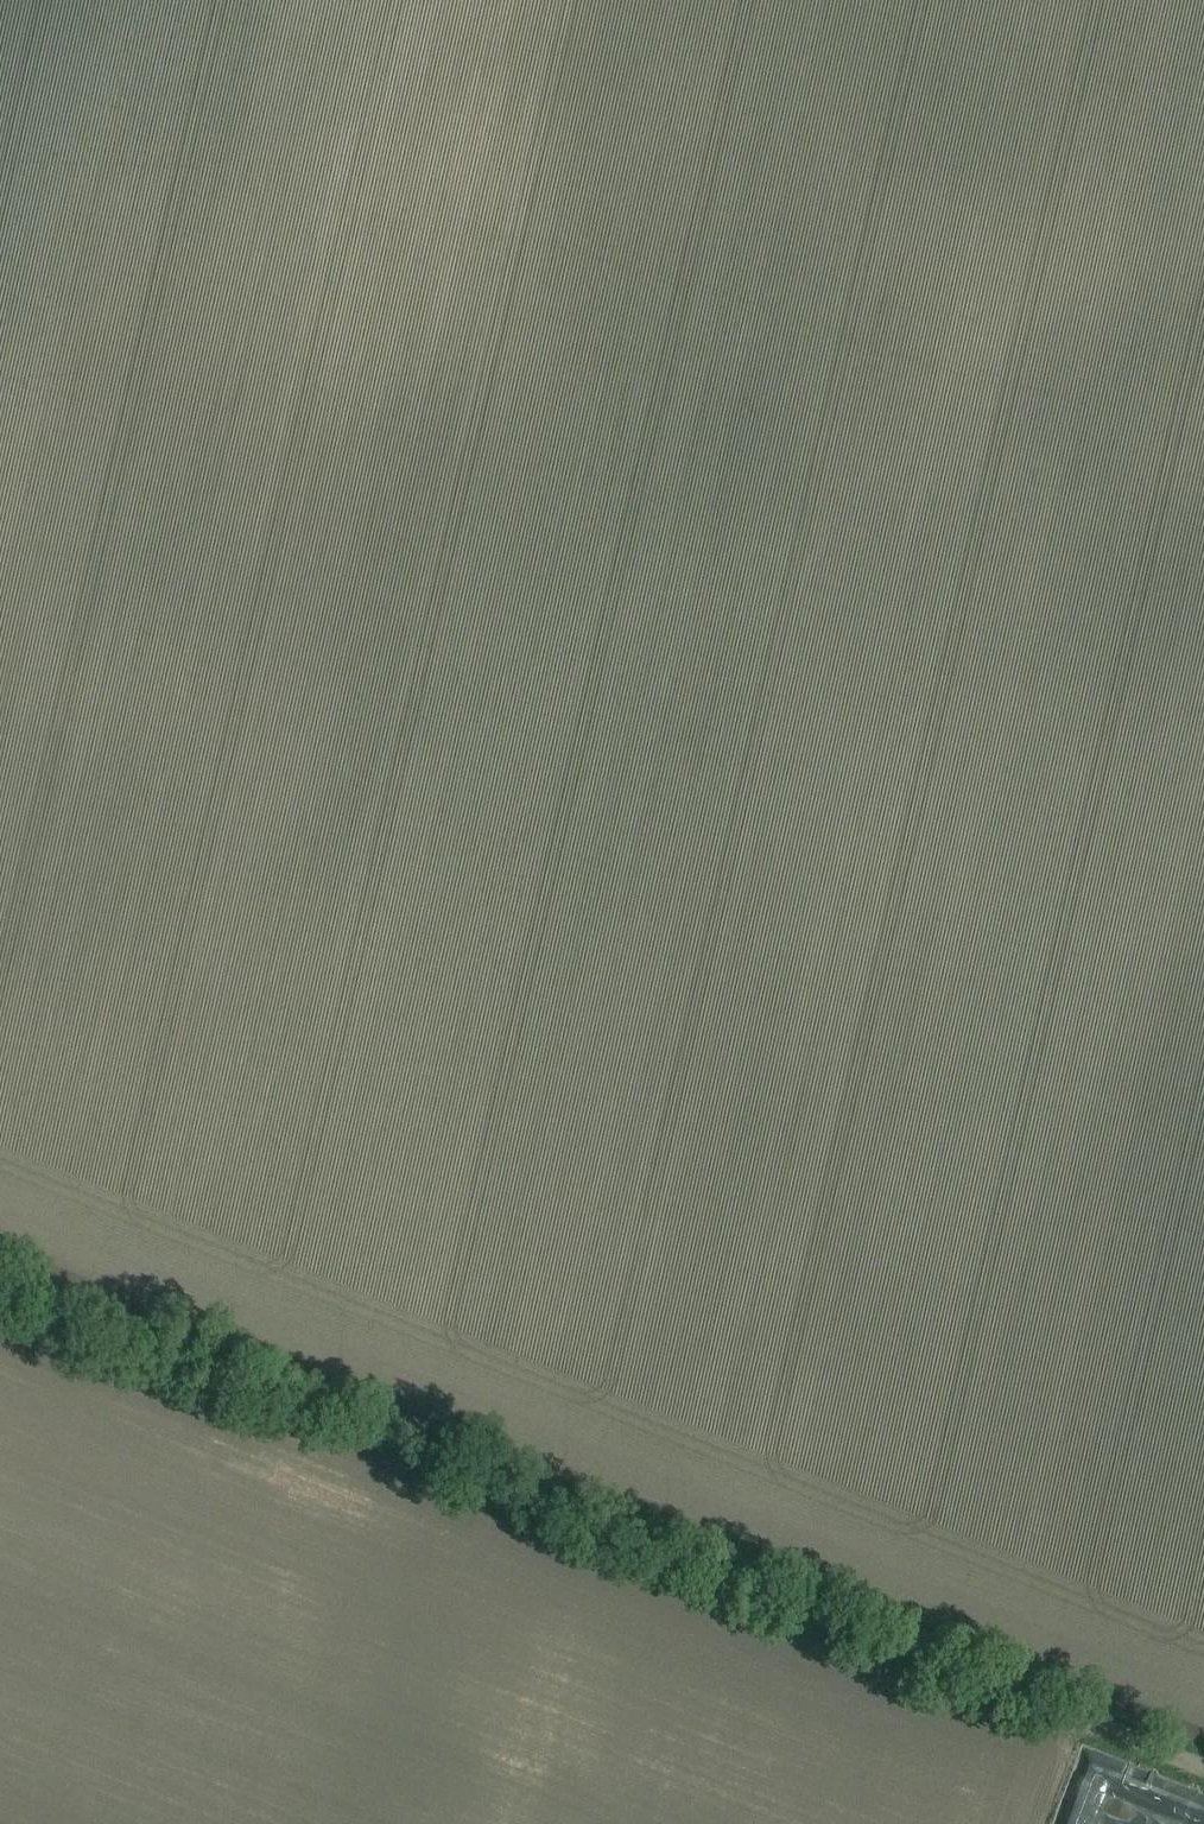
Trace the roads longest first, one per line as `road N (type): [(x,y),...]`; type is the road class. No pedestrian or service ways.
road 1 (track): [(0,1280),(1203,1767)]

